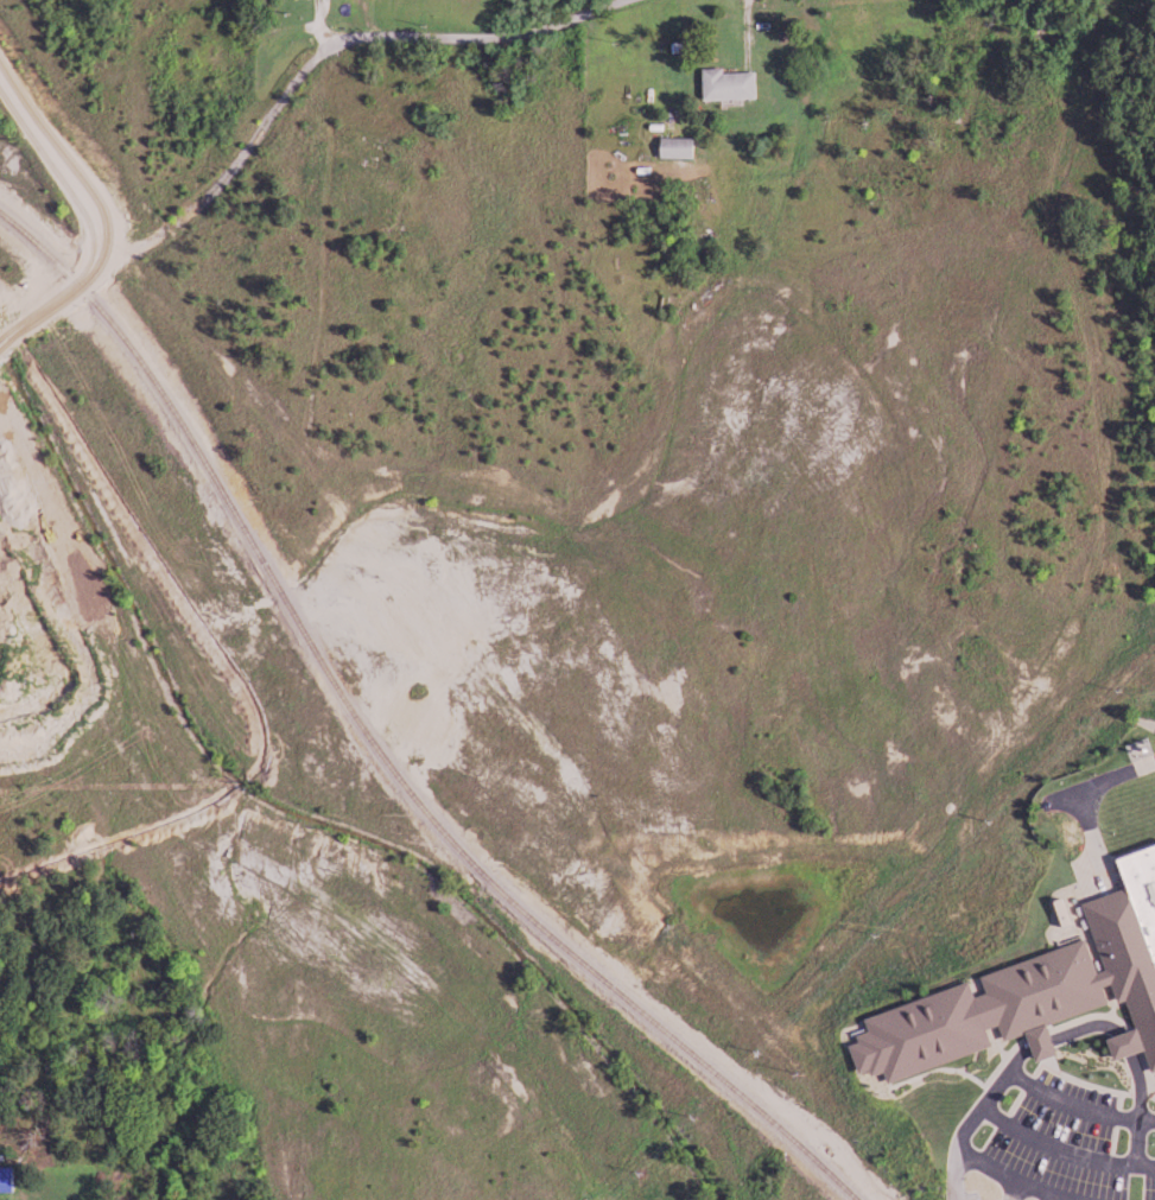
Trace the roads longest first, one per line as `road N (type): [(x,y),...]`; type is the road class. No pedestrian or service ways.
road 1 (residential): [(128,255),(218,186),(330,40),(393,8),(580,0)]
road 2 (residential): [(0,46),(128,255)]
road 3 (residential): [(0,356),(128,255)]

